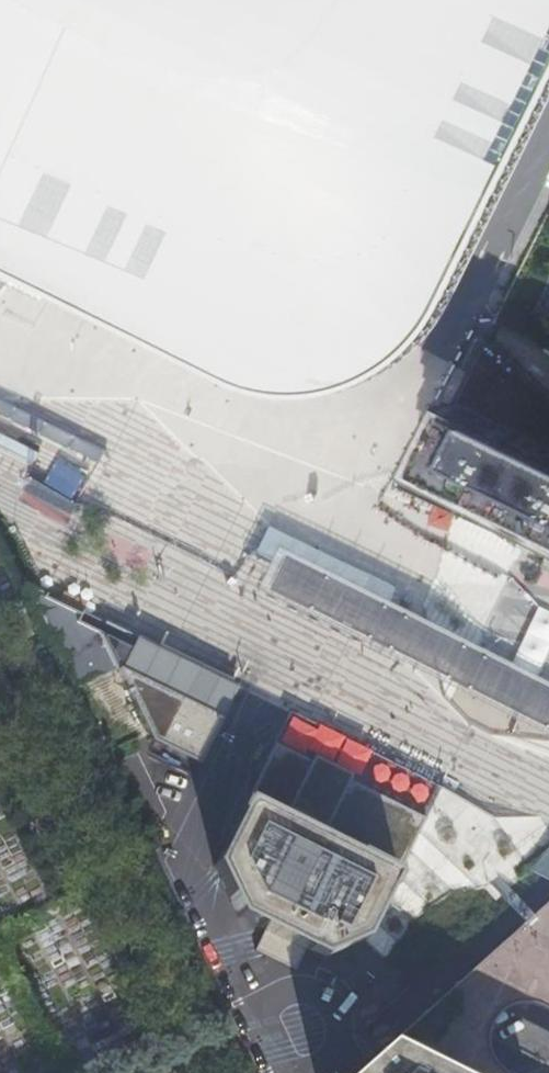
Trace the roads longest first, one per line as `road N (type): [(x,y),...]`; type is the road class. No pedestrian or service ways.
road 1 (motorway): [(0,484),(548,766)]
road 2 (motorway): [(548,594),(0,332)]
road 3 (unclassified): [(258,701),(180,862),(282,1072)]
road 4 (residential): [(548,155),(431,391)]

